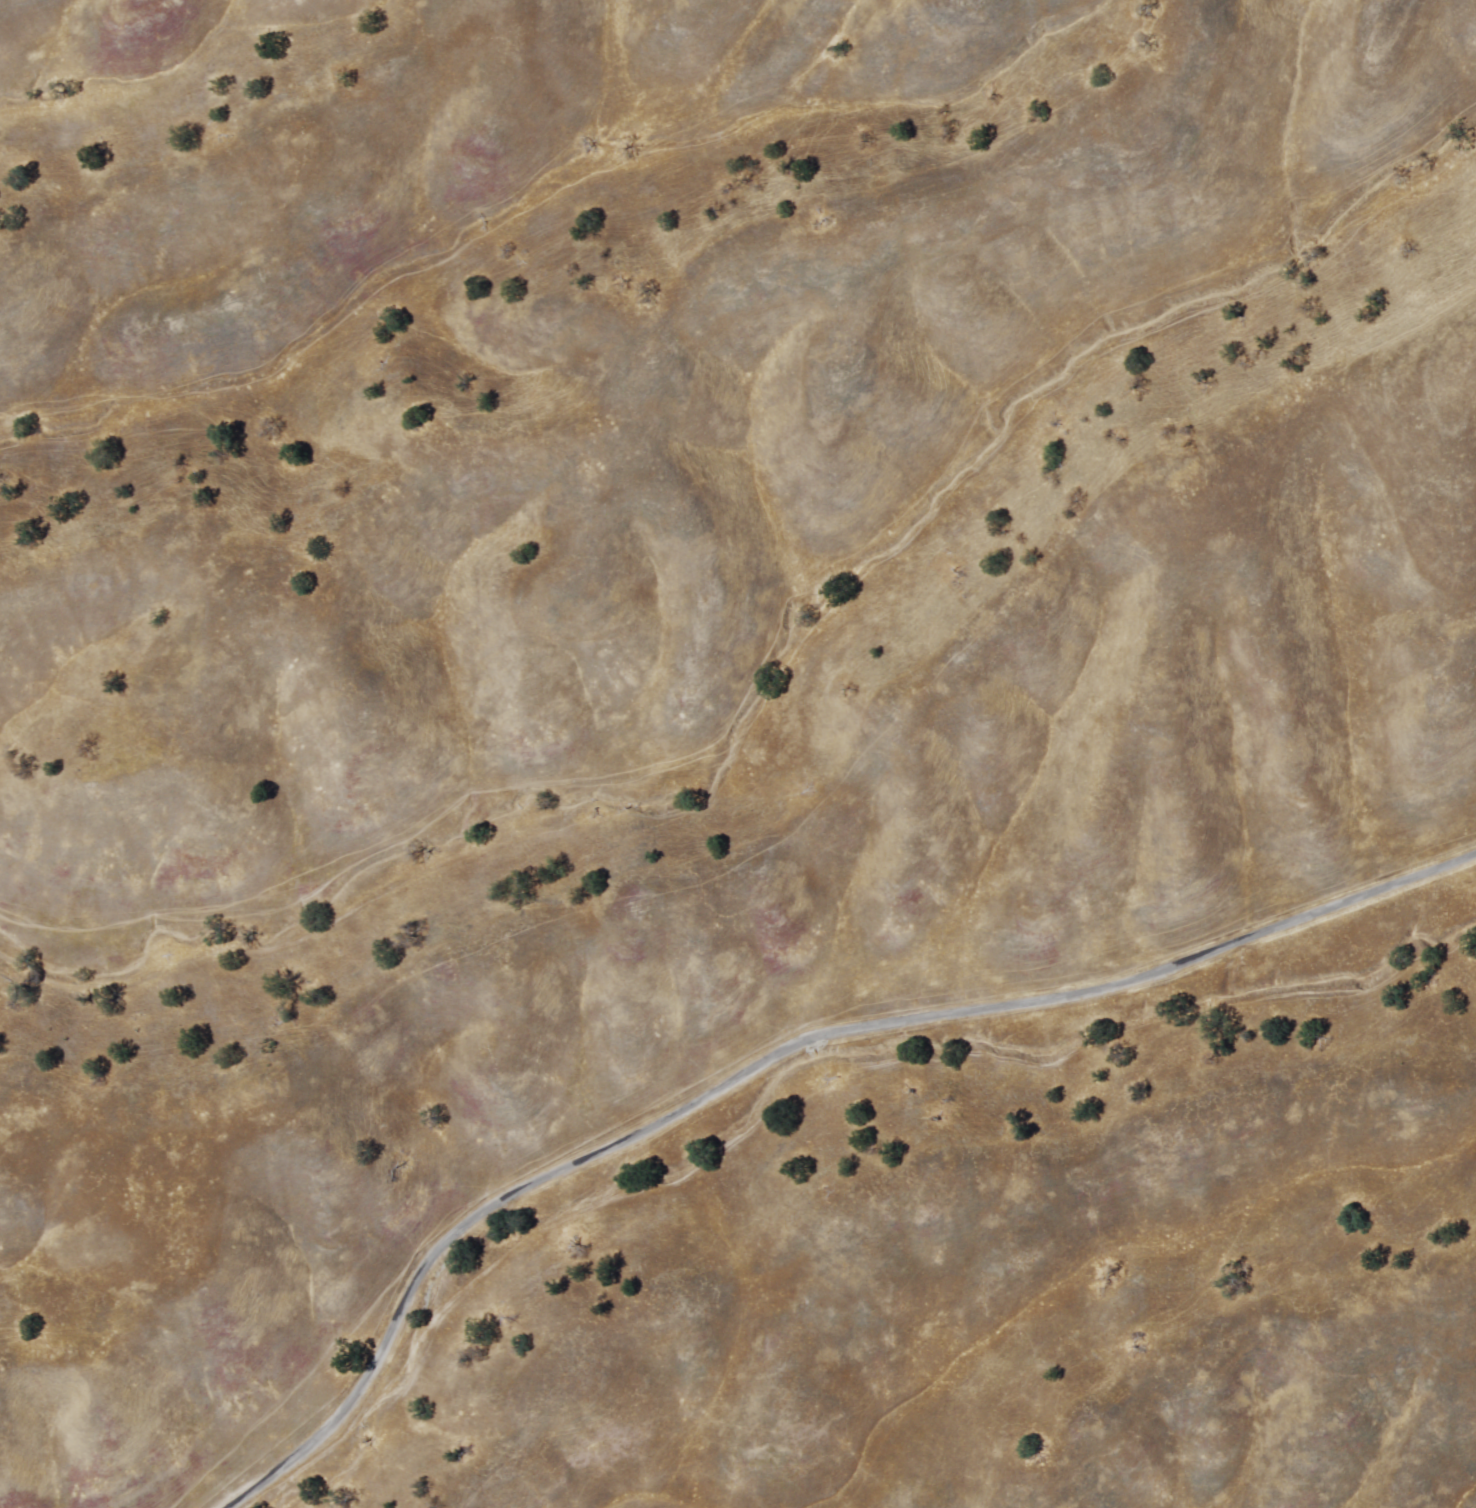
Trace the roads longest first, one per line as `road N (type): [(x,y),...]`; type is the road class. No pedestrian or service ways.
road 1 (track): [(225,1507),(313,1442),(370,1379),(411,1286),(446,1238),(811,1036),(1152,975),(1475,848)]

